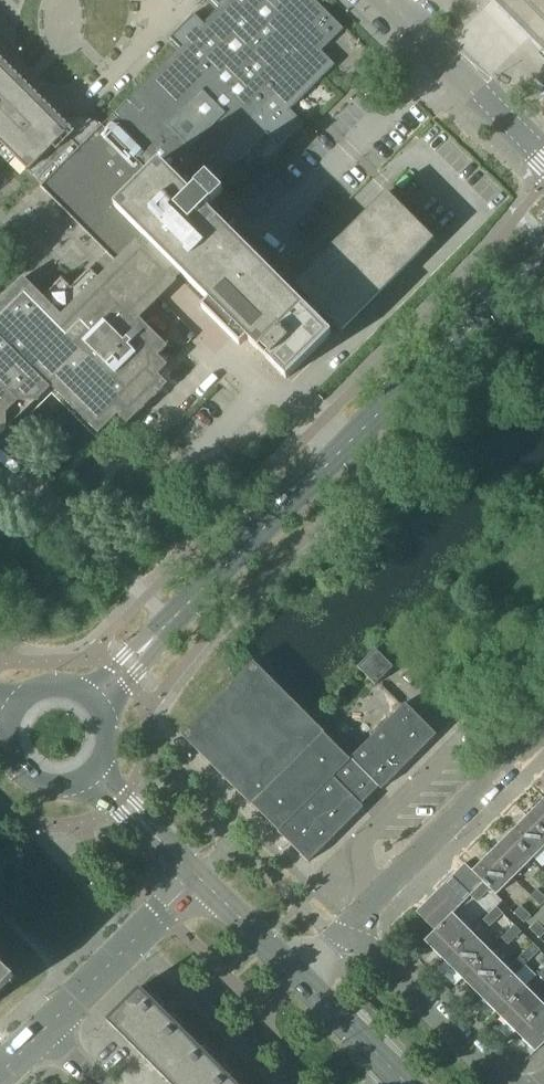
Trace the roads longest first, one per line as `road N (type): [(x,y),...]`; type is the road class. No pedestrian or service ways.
road 1 (tertiary): [(92,700),(543,245)]
road 2 (residential): [(346,926),(543,725)]
road 3 (residential): [(506,1083),(346,926)]
road 4 (residential): [(43,1031),(197,877)]
road 5 (residential): [(543,155),(391,0)]
road 6 (tertiary): [(409,1083),(298,974)]
road 7 (tertiary): [(197,877),(92,772)]
road 8 (tertiary): [(298,974),(197,877)]
road 9 (tertiary): [(12,718),(10,747),(26,773),(60,785),(92,772)]

